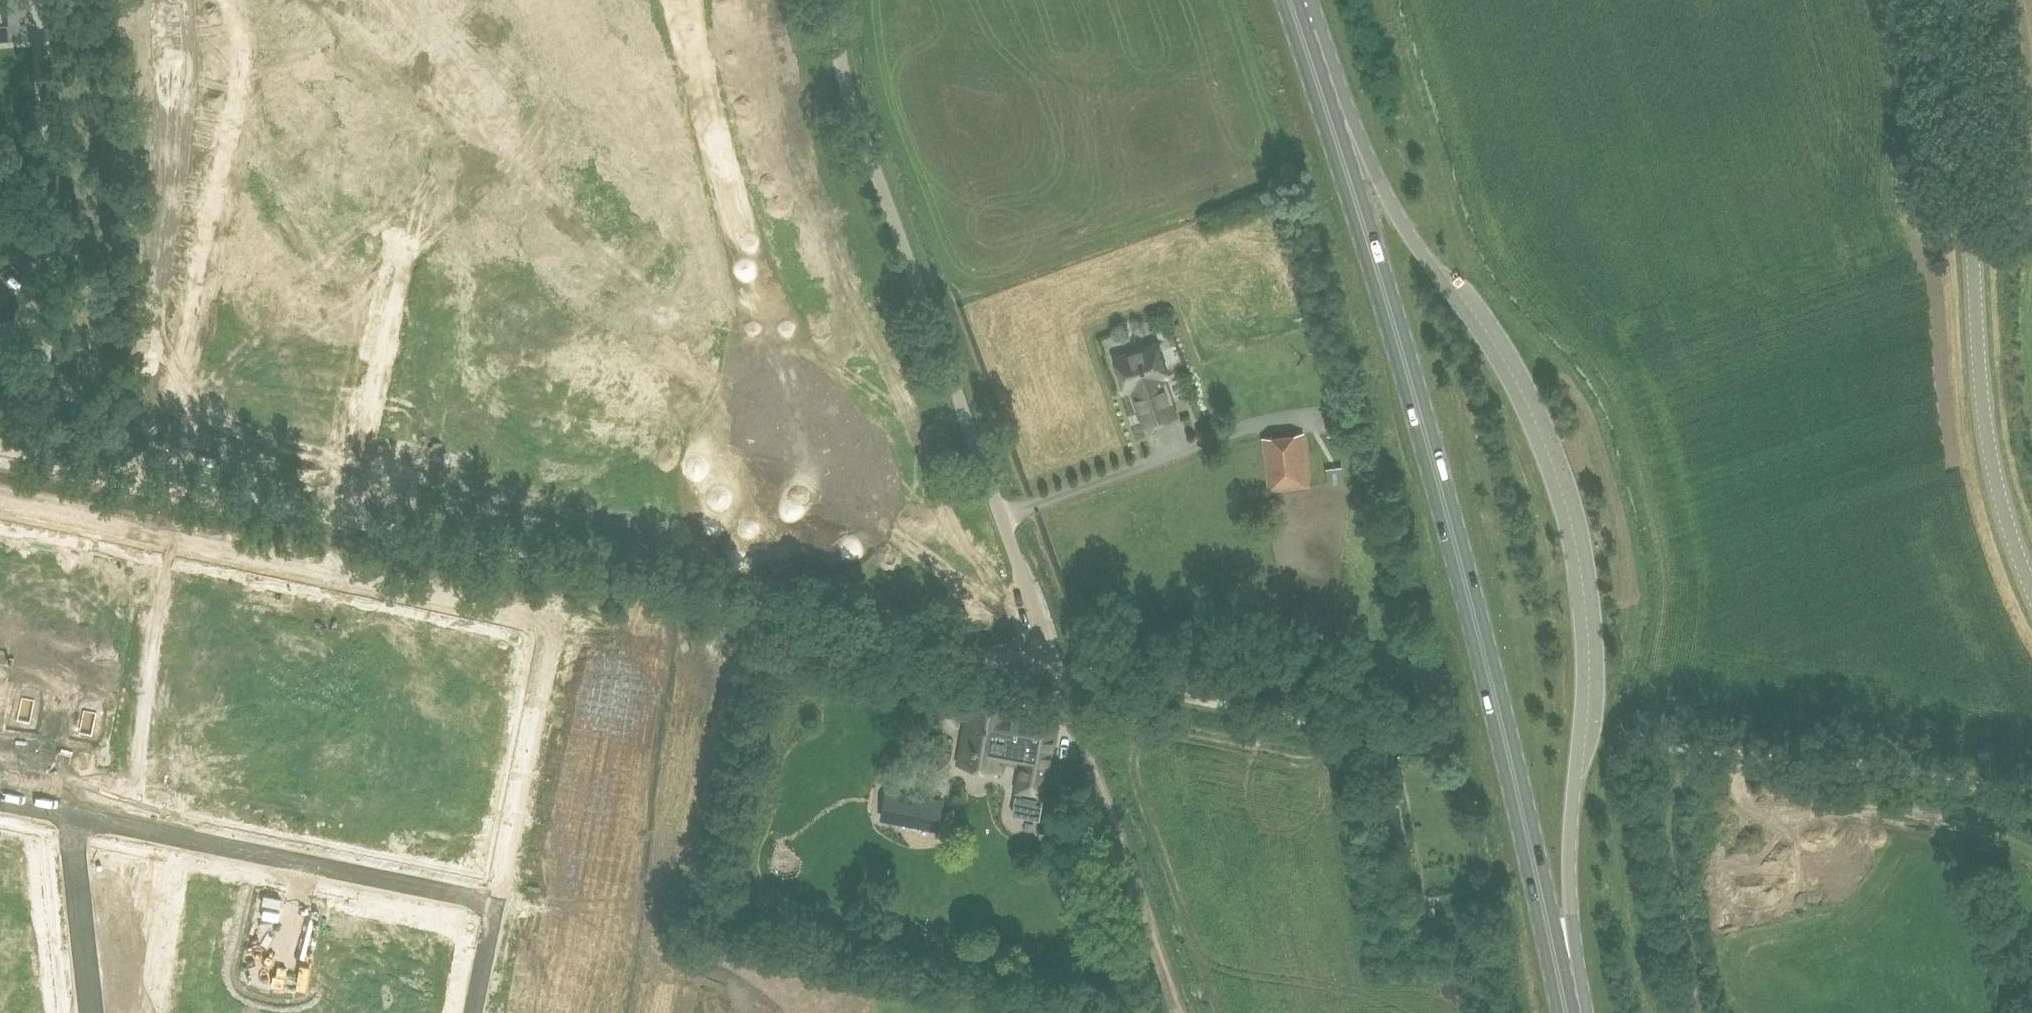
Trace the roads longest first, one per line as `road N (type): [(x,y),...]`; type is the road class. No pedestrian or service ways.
road 1 (primary): [(1565,1012),(1463,576),(1381,284),(1288,0)]
road 2 (residential): [(0,501),(553,620),(497,901)]
road 3 (unclassified): [(1059,676),(349,520)]
road 4 (unclassified): [(1059,676),(852,102),(834,0)]
road 5 (unclassified): [(2031,586),(1987,418),(1965,67),(1948,0)]
road 6 (residential): [(497,901),(69,812)]
road 7 (unclassified): [(1639,753),(1763,755),(1928,779),(2031,805)]
road 8 (unclassified): [(1059,676),(1419,741)]
road 9 (track): [(1181,1012),(1059,676)]
road 10 (unclassified): [(349,520),(0,446)]
road 11 (unclassified): [(349,520),(402,268)]
road 12 (residential): [(69,812),(94,1012)]

